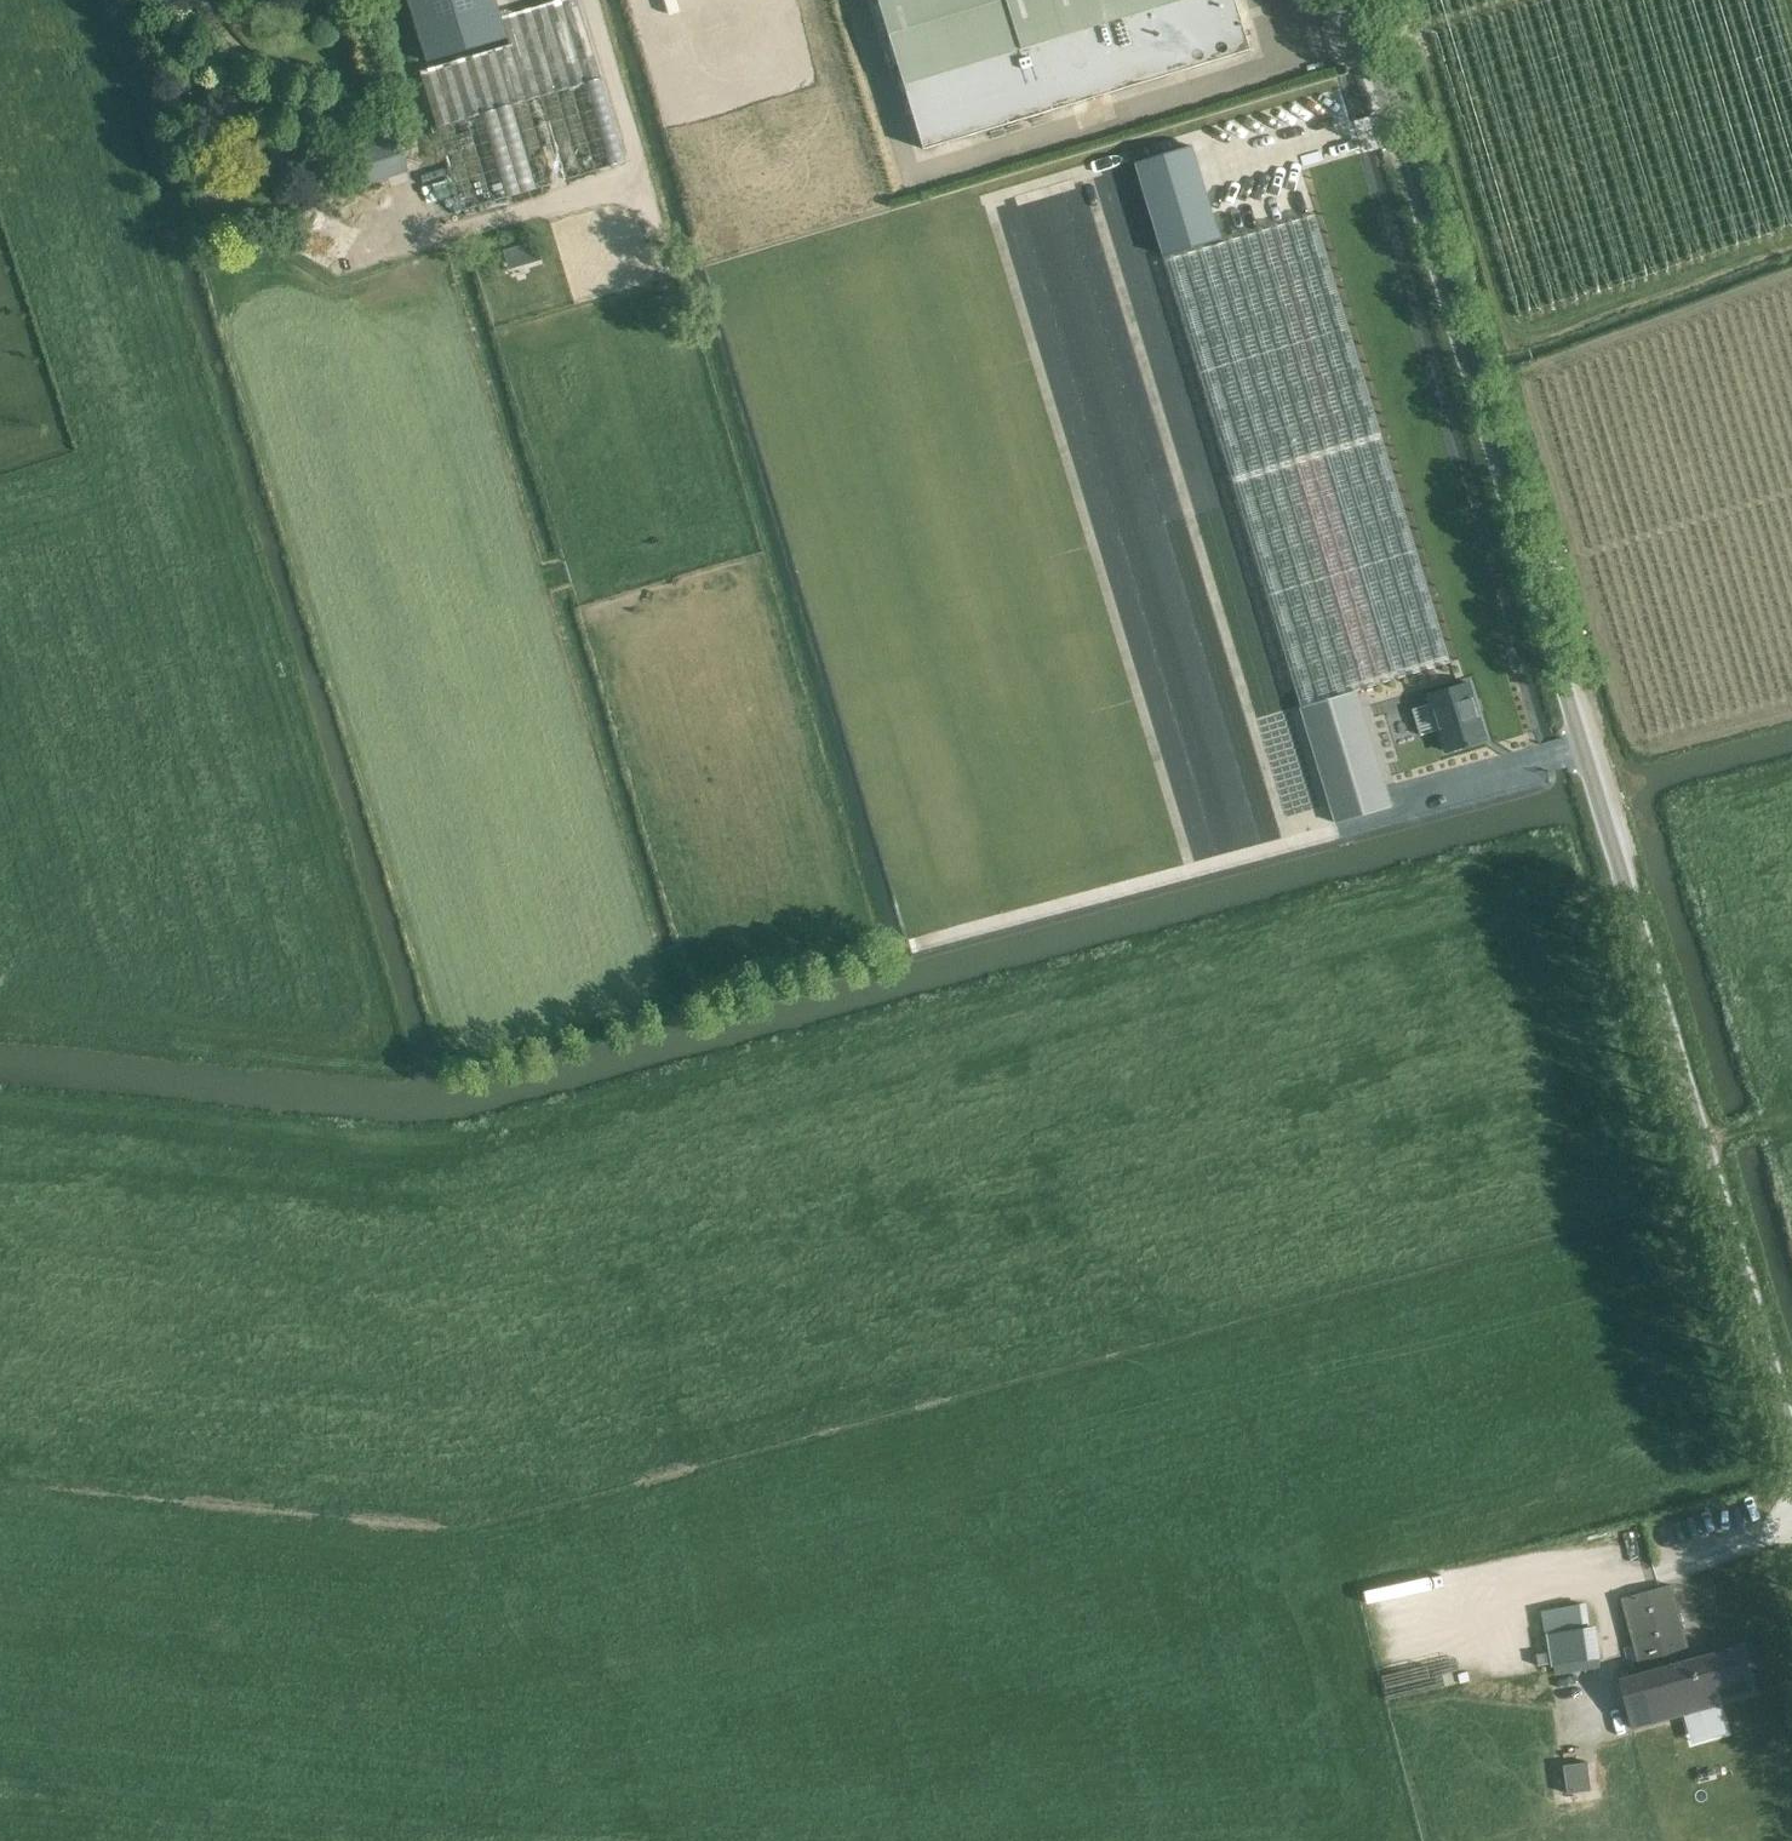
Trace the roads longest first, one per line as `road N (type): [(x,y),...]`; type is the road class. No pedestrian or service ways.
road 1 (unclassified): [(1791,1444),(1729,1211),(1361,0)]

